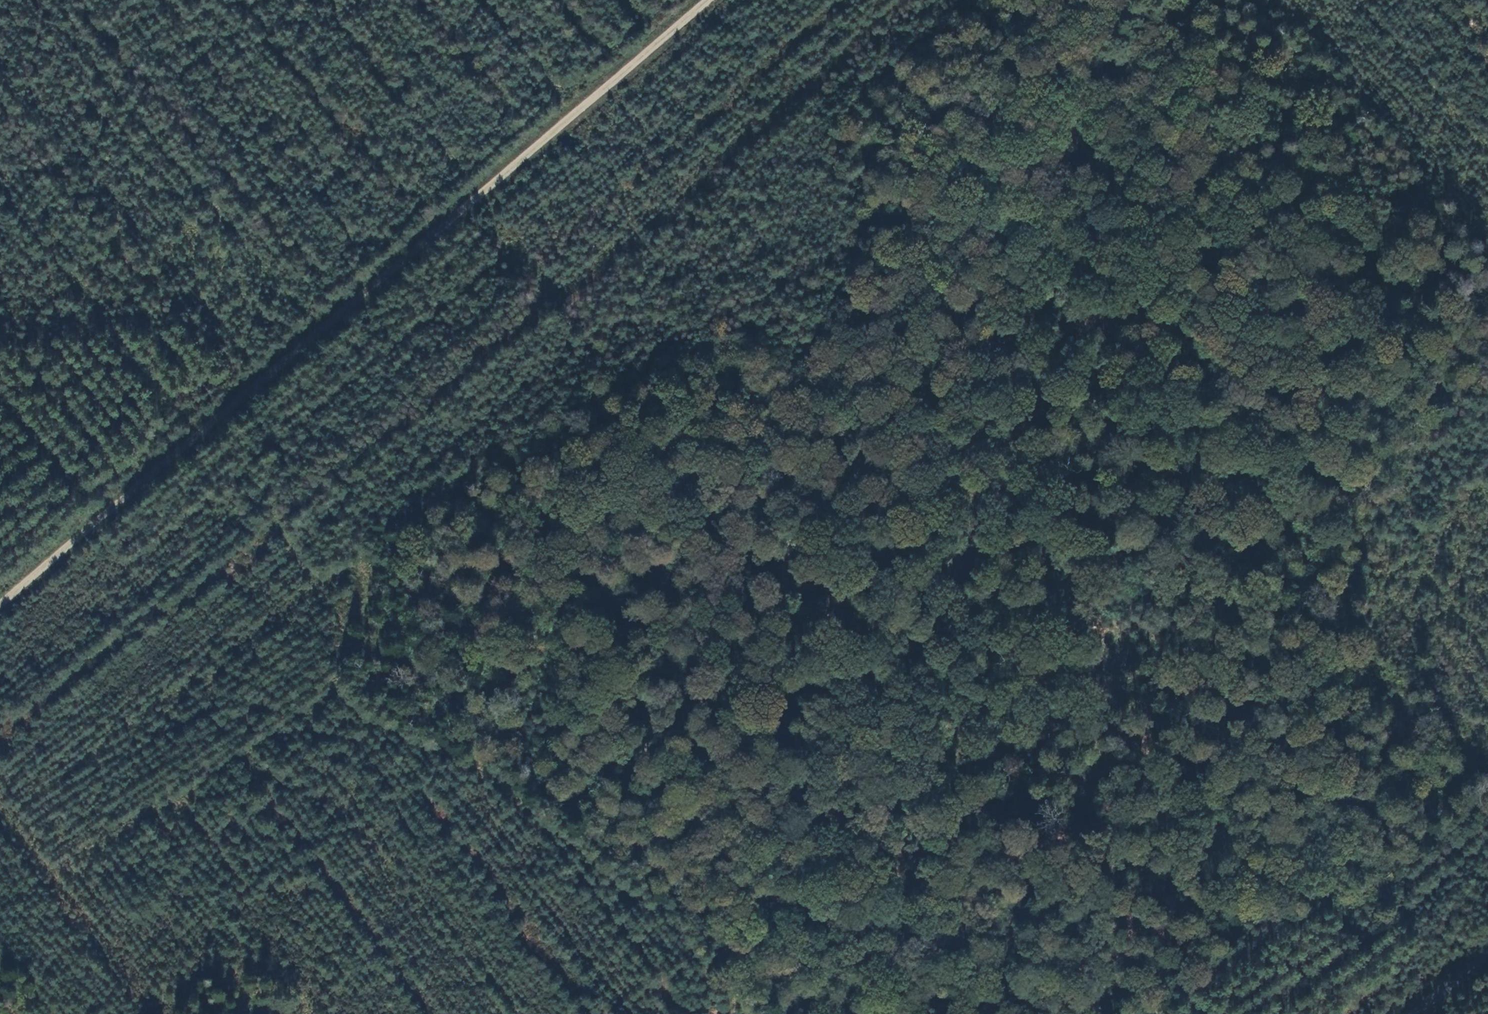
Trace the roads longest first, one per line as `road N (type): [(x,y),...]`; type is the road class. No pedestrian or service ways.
road 1 (track): [(708,0),(0,604)]

